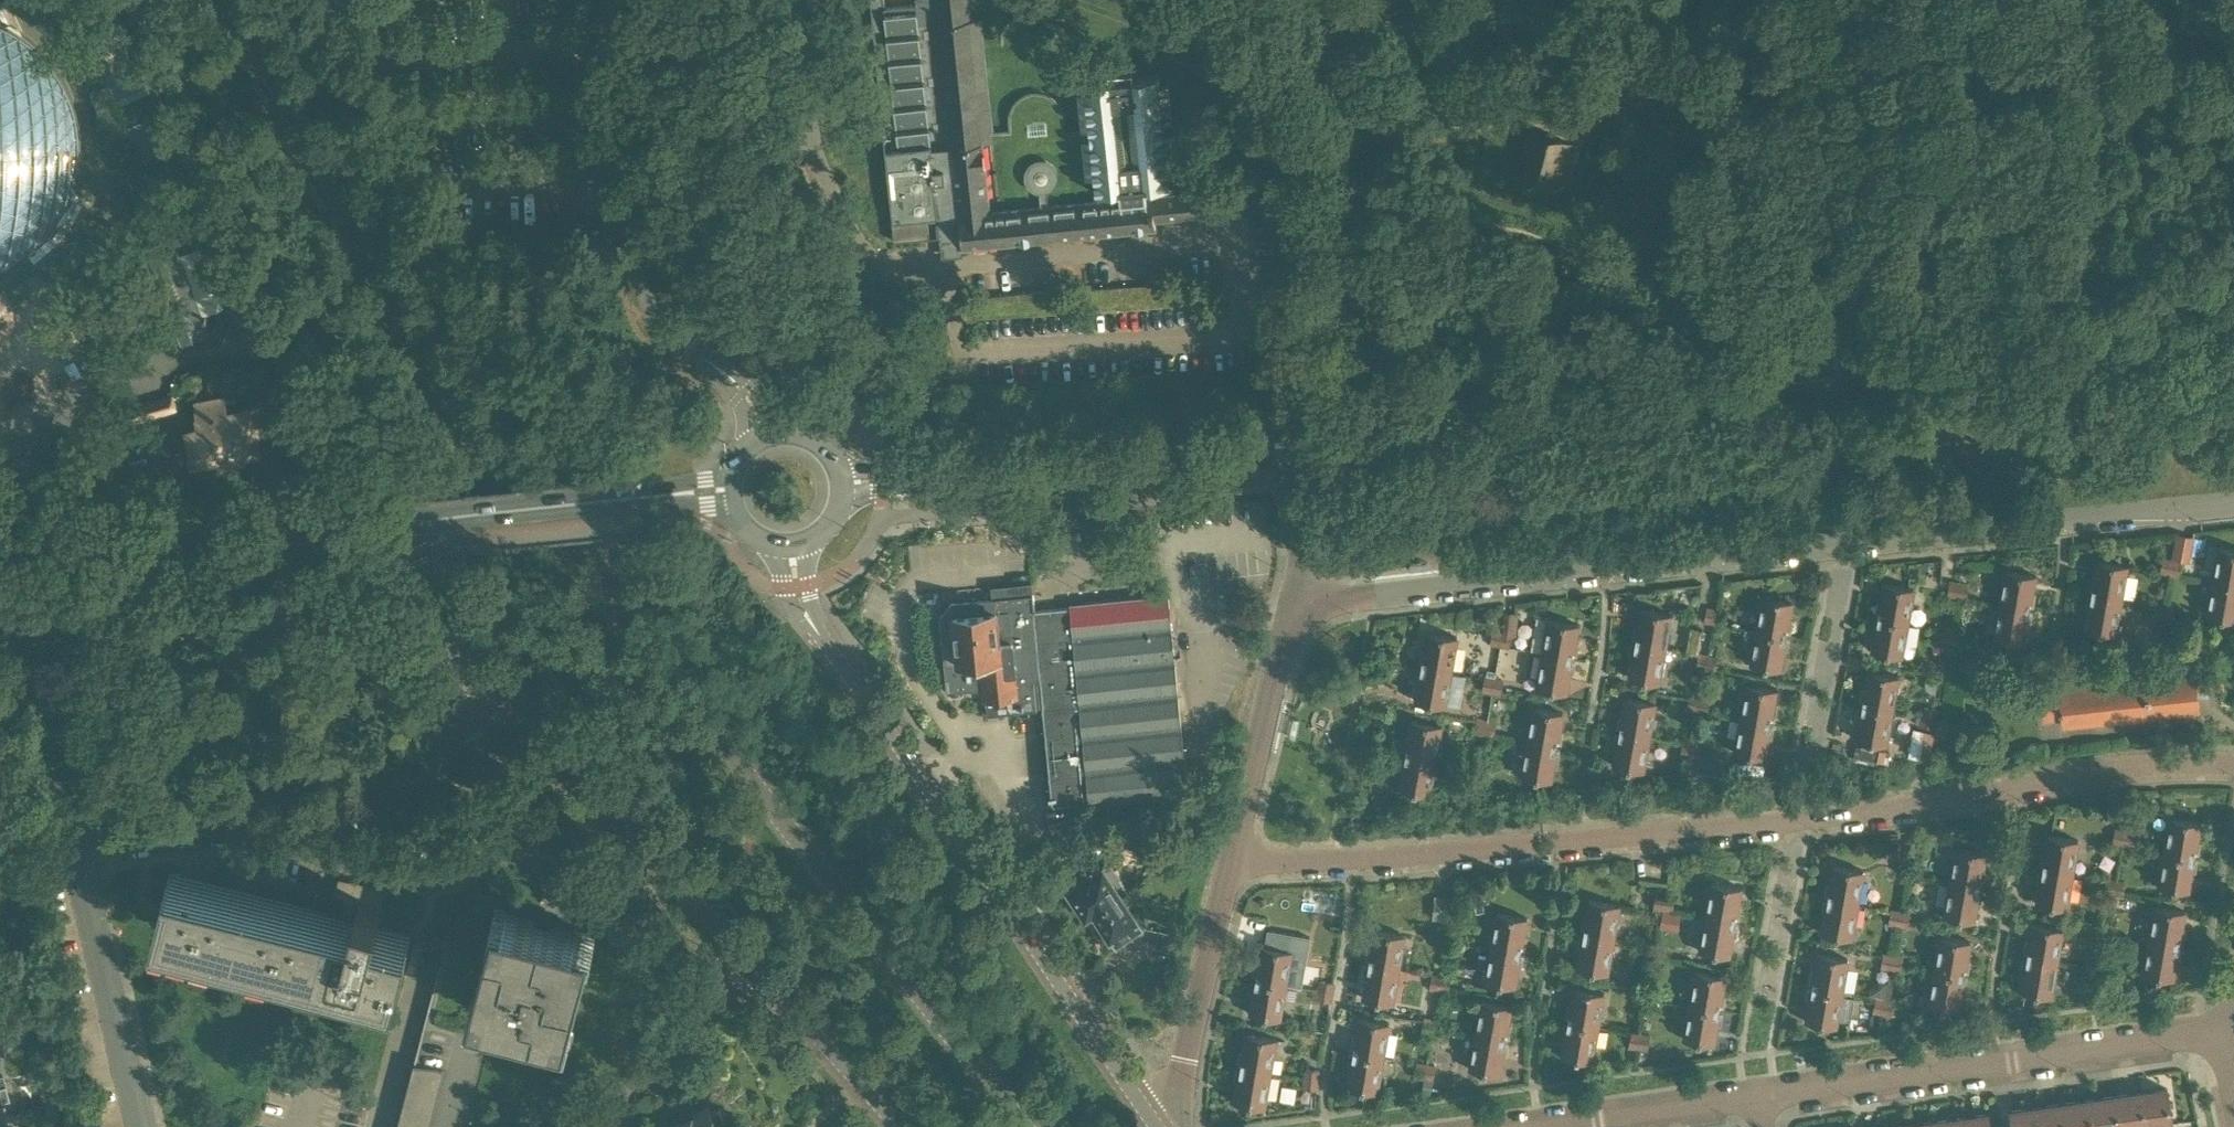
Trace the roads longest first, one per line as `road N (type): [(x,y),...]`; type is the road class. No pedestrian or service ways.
road 1 (tertiary): [(1022,1126),(472,427),(315,177),(225,0)]
road 2 (residential): [(2233,765),(2142,766),(1809,819),(1433,855),(1330,862),(1230,857)]
road 3 (residential): [(1294,601),(2233,505)]
road 4 (secondary): [(1296,436),(2233,336)]
road 5 (residential): [(1159,1126),(811,622),(791,545)]
road 6 (residential): [(75,856),(242,835),(429,878),(460,872),(507,837),(467,724),(507,682)]
road 7 (residential): [(1749,1094),(2160,1037),(2233,1053)]
road 8 (unclassified): [(765,436),(742,392),(664,324),(650,291),(632,0)]
road 9 (secondary): [(842,484),(1296,436)]
road 10 (secondary): [(15,597),(386,527)]
road 11 (residential): [(507,682),(750,965)]
road 12 (residential): [(139,1126),(75,856)]
road 13 (residential): [(1167,1126),(1230,857)]
road 14 (residential): [(1230,857),(1294,601)]
road 15 (secondary): [(386,527),(647,496)]
road 16 (residential): [(1530,1126),(1749,1094)]
road 17 (residential): [(750,965),(898,1126)]
road 18 (residential): [(64,807),(15,597)]
road 19 (residential): [(620,1126),(634,1081),(750,965)]
road 20 (residential): [(386,527),(507,682)]
road 21 (residential): [(1294,601),(1296,436)]

